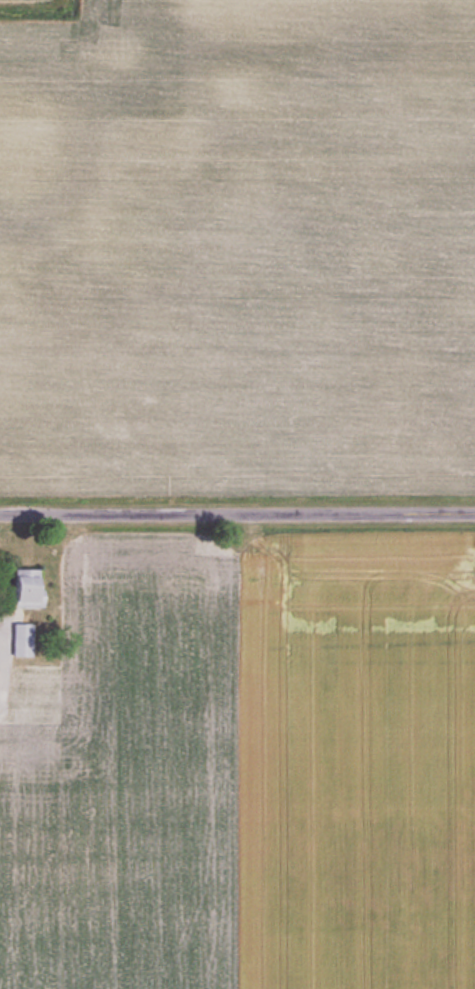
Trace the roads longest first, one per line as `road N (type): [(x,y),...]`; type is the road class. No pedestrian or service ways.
road 1 (residential): [(474,511),(0,513)]

